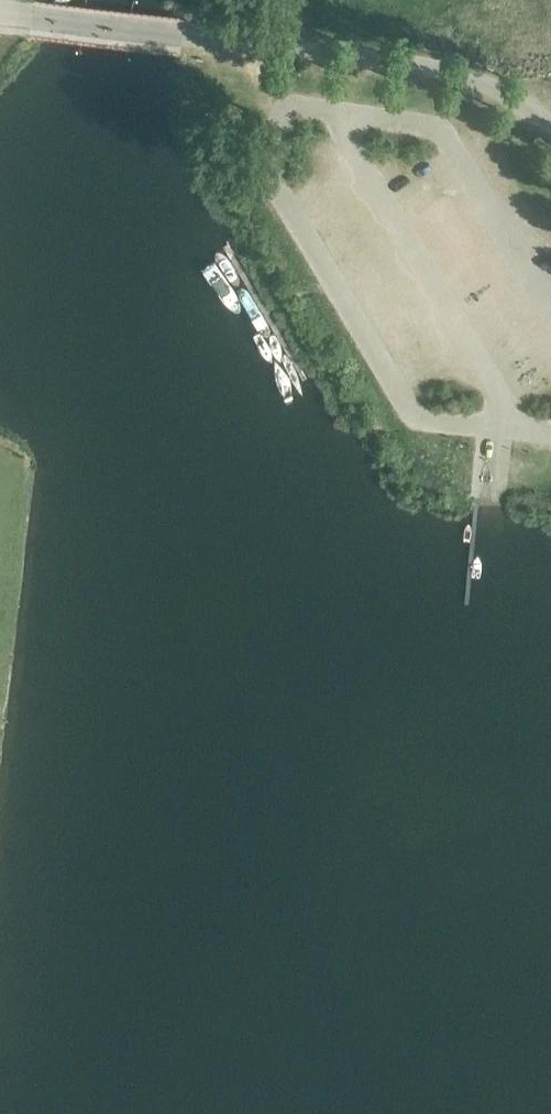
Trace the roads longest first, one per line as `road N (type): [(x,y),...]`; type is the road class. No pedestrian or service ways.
road 1 (unclassified): [(550,135),(513,97),(459,78),(0,15)]

